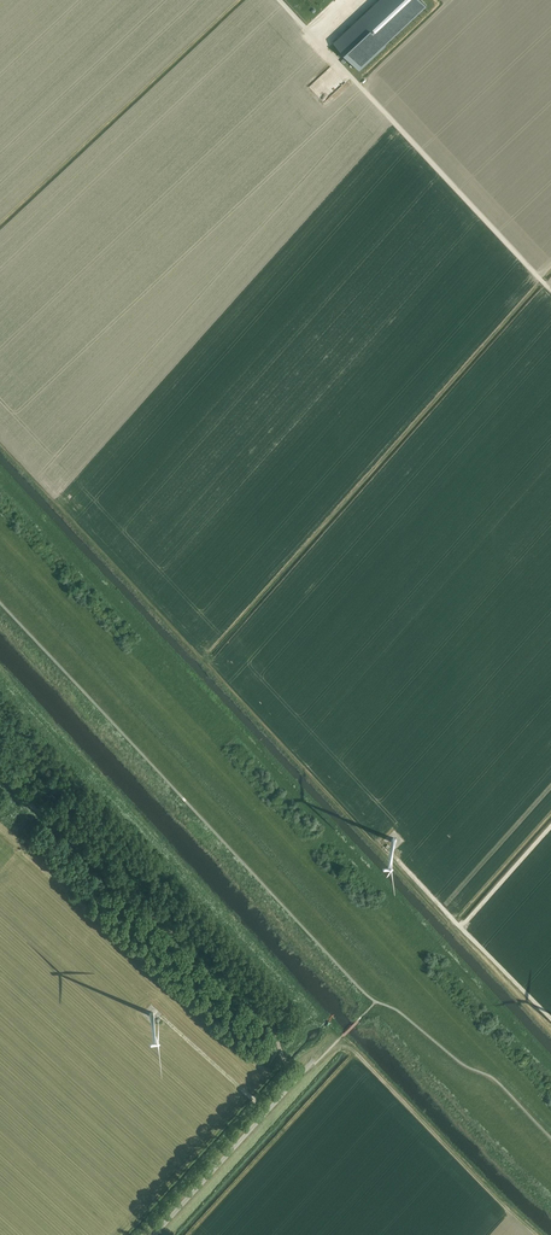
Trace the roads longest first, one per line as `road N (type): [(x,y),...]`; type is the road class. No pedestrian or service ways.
road 1 (track): [(293,1083),(271,1017),(0,777)]
road 2 (residential): [(154,1234),(311,1063)]

